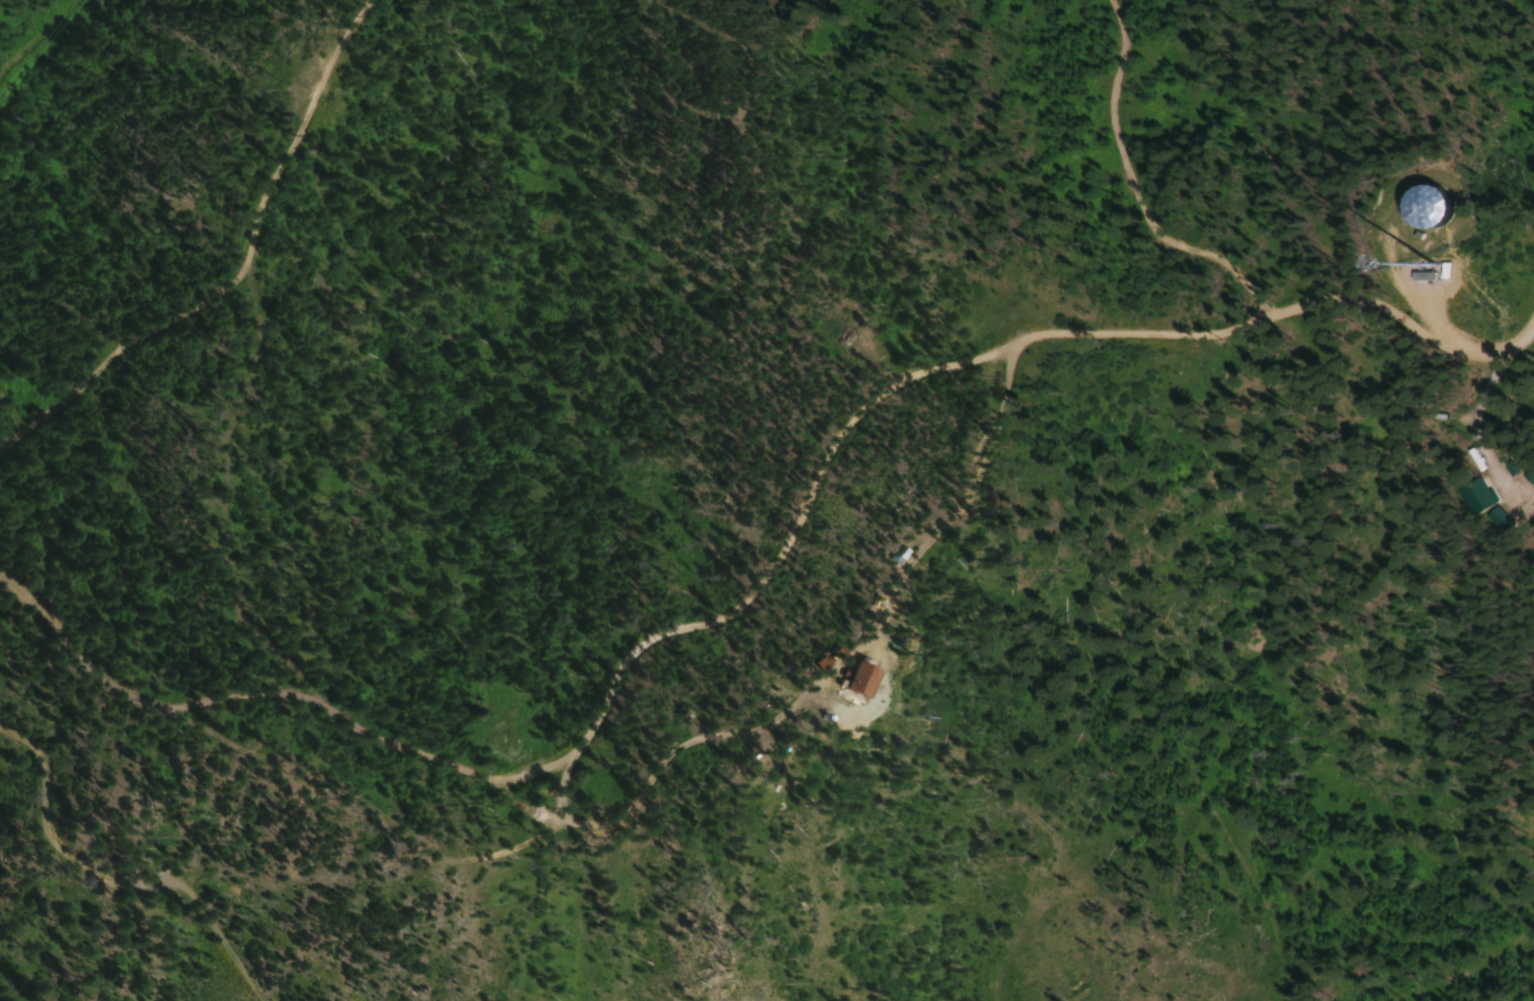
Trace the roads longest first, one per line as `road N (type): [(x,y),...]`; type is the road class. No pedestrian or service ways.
road 1 (residential): [(1428,317),(1454,342),(1484,352),(1499,354),(1533,334)]

